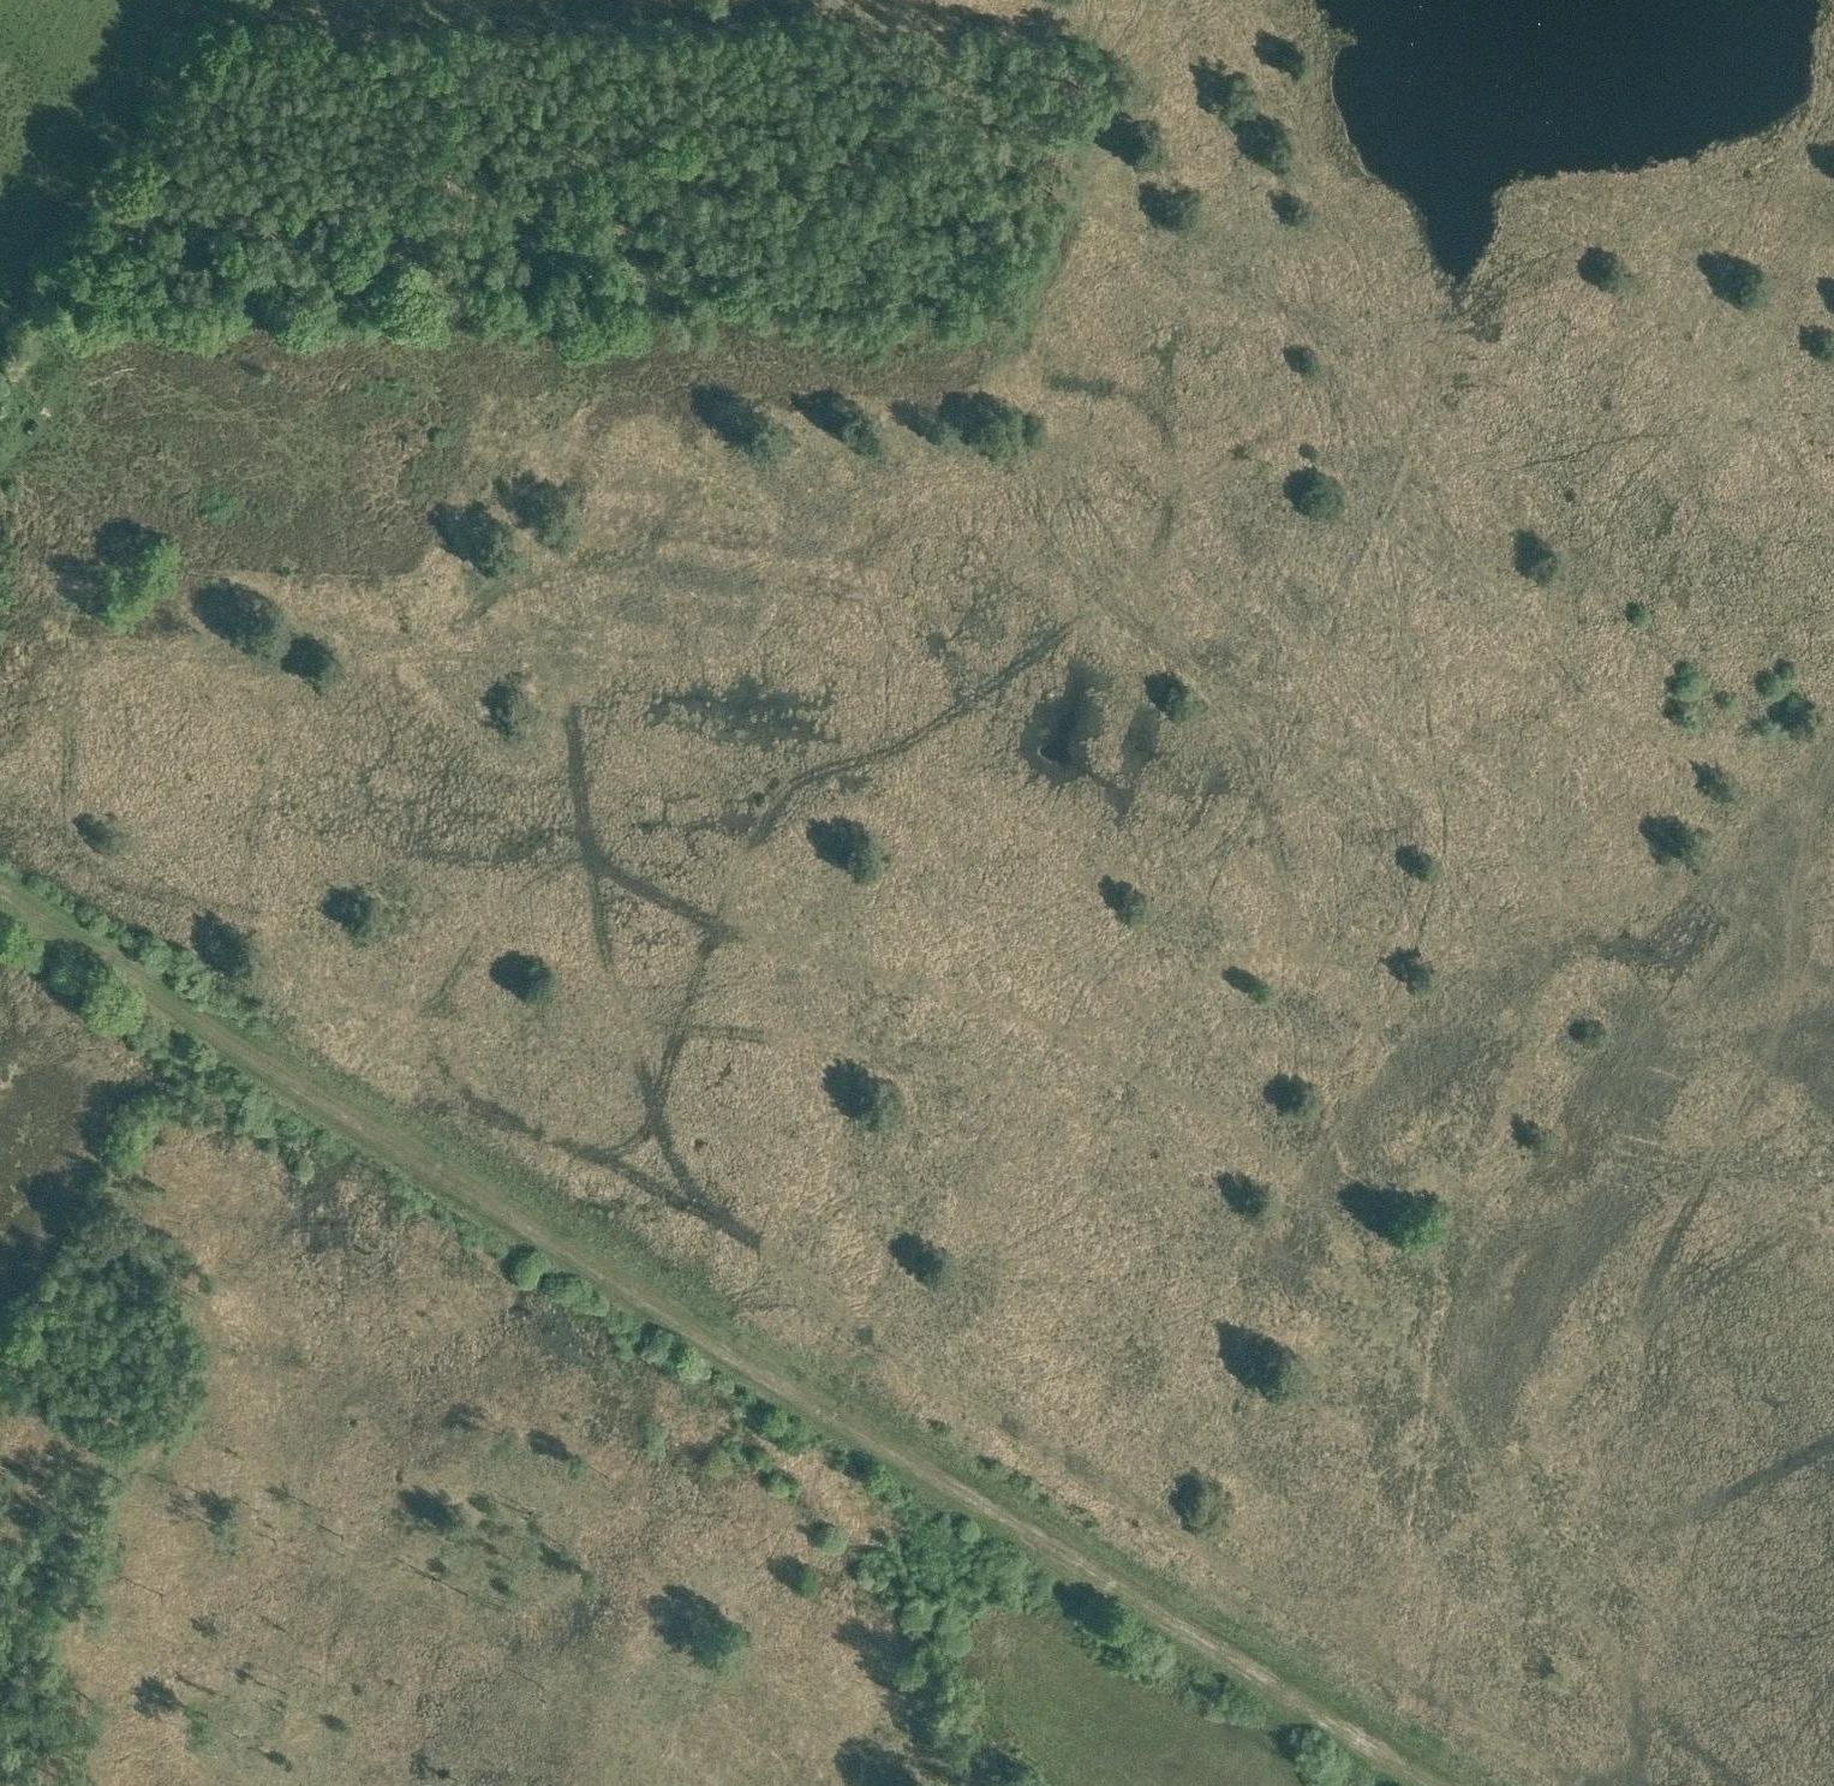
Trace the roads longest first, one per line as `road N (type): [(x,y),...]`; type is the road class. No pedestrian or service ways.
road 1 (track): [(0,893),(1449,1785)]

